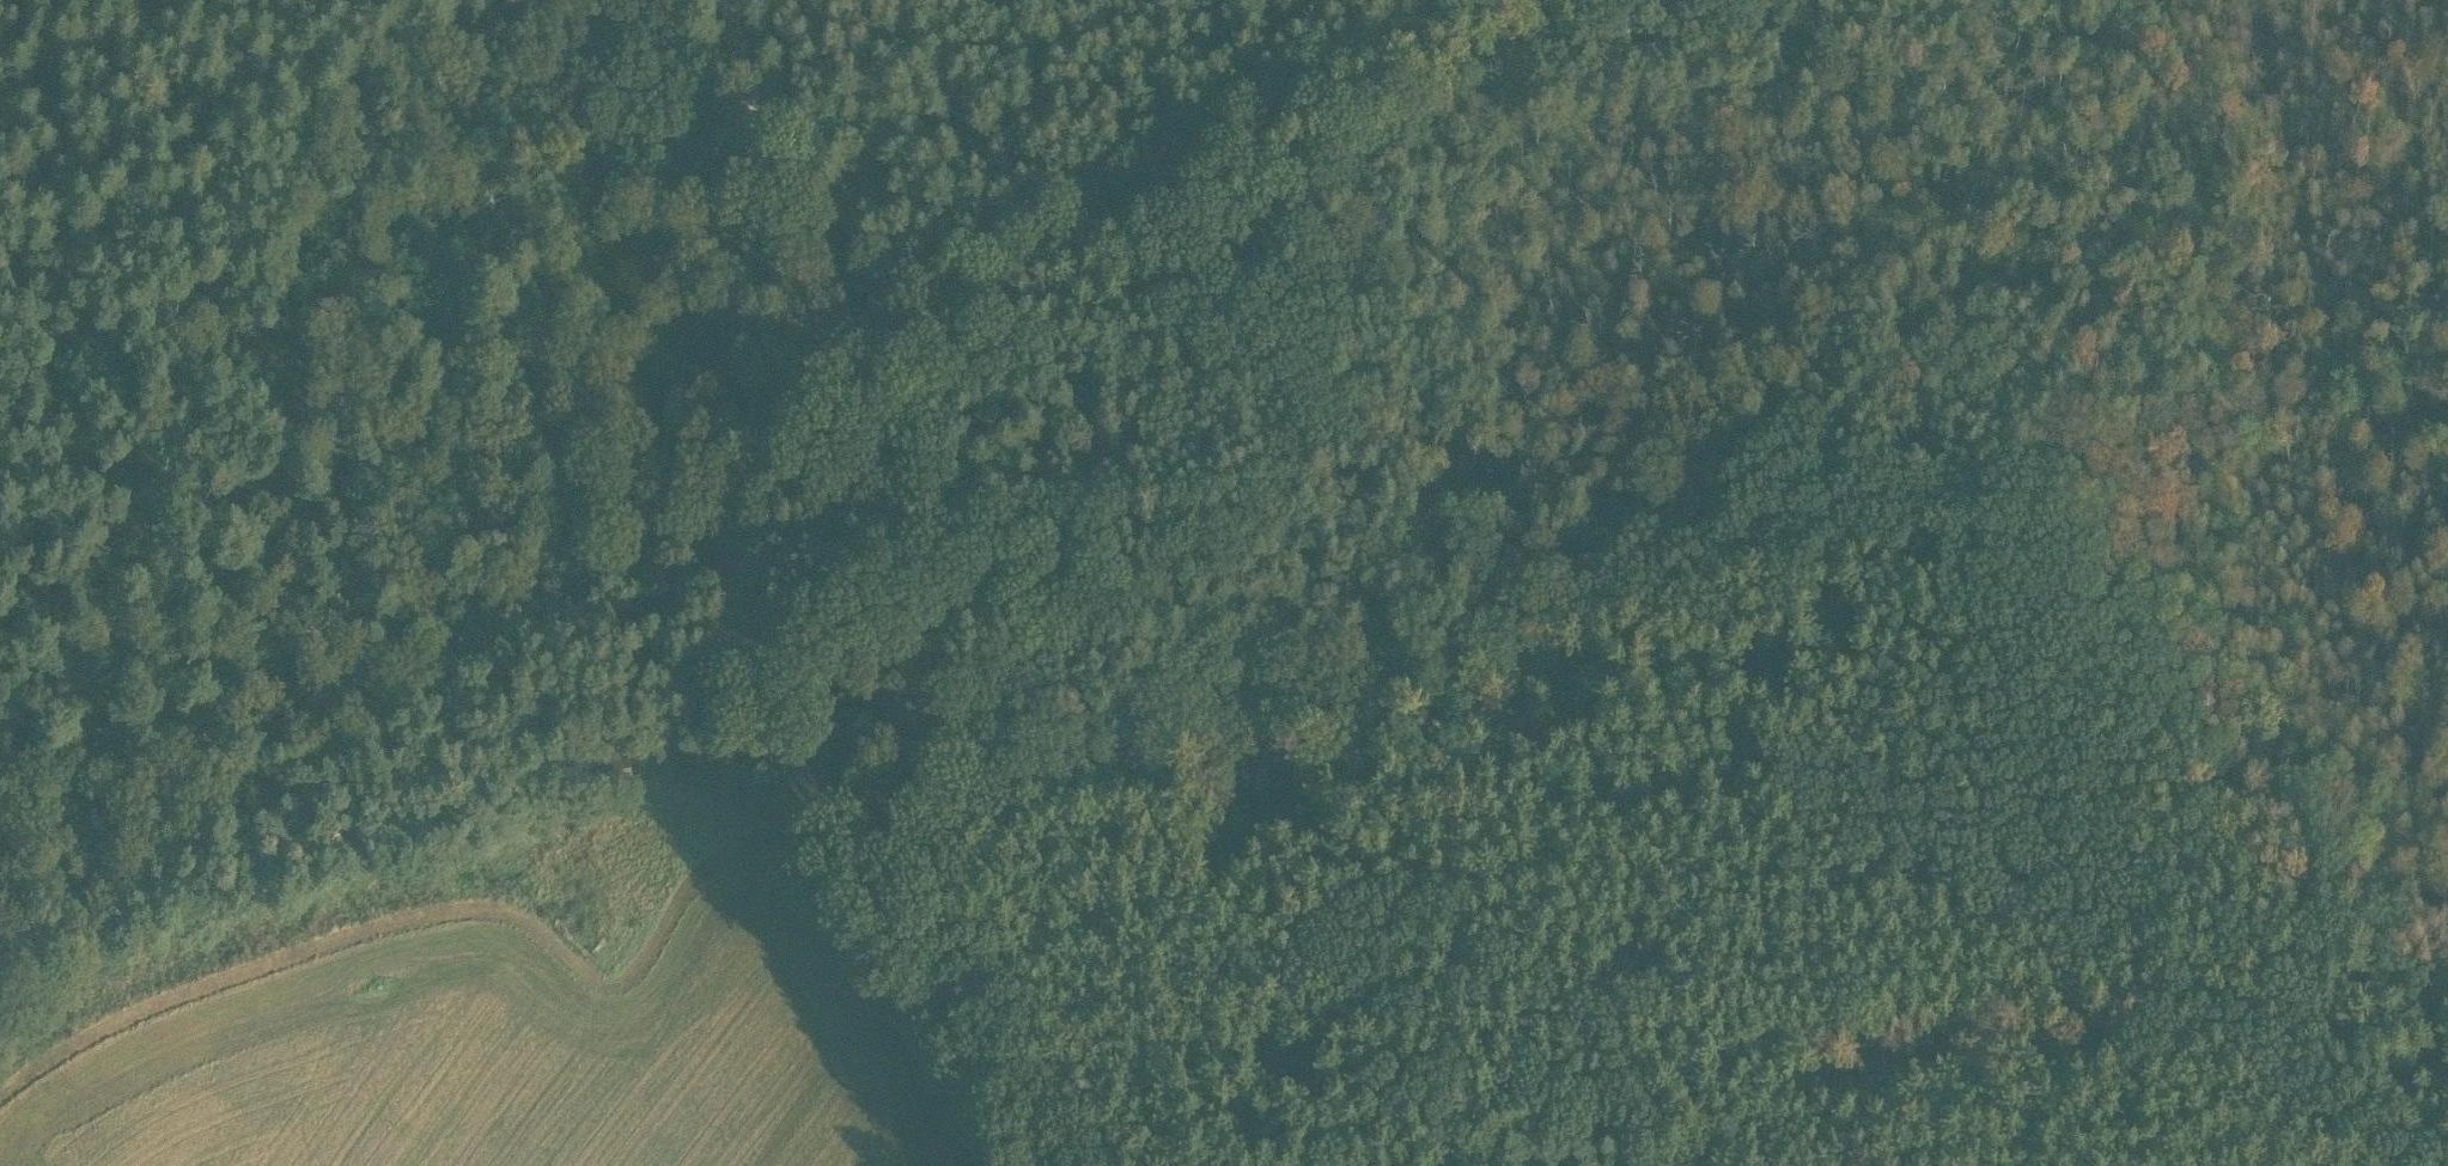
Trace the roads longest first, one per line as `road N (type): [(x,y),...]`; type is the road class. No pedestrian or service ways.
road 1 (track): [(722,551),(645,569),(146,879),(0,1014)]
road 2 (track): [(1523,0),(1396,71),(1244,173),(990,311),(795,389)]
road 3 (track): [(738,550),(739,616),(768,705),(1036,1165)]
road 4 (track): [(719,0),(797,369),(795,389)]
road 5 (track): [(795,389),(767,494),(738,550)]

